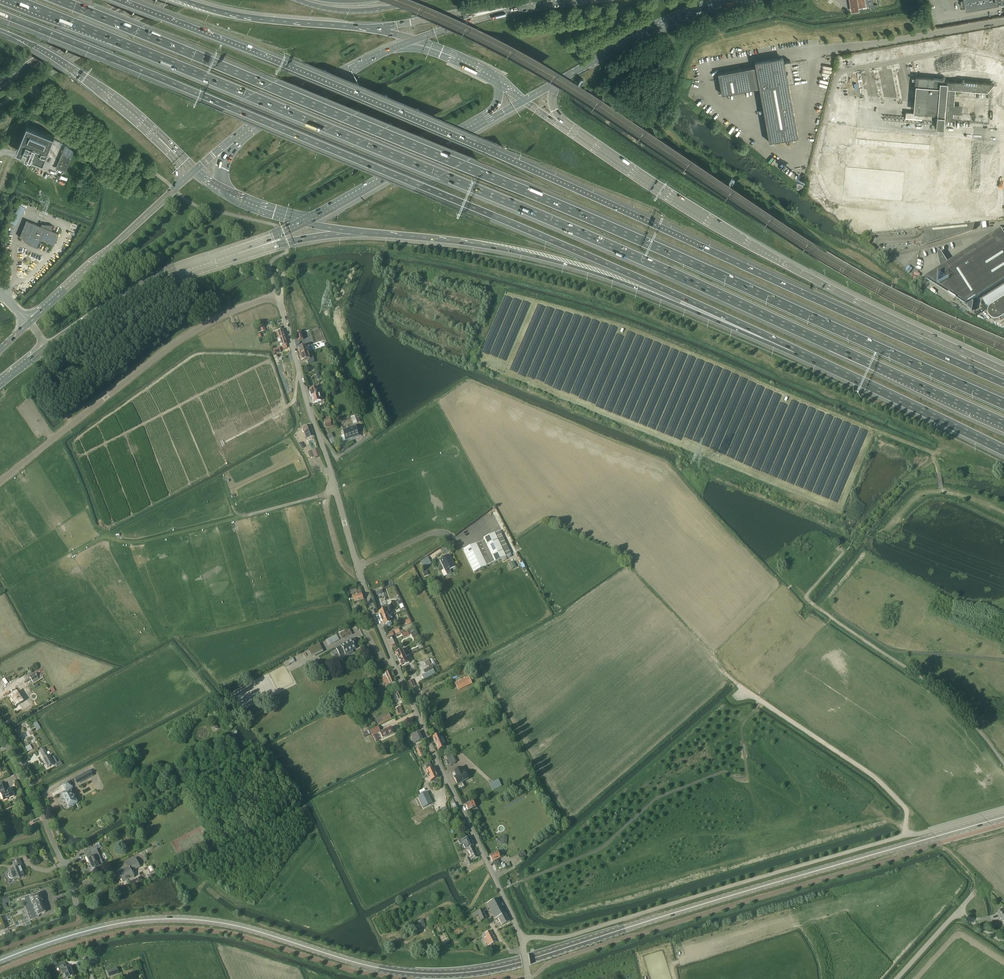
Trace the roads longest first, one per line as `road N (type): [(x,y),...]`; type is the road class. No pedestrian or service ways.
road 1 (motorway): [(12,0),(643,260),(1003,423)]
road 2 (secondary): [(1003,817),(484,970),(383,969),(245,928),(167,919),(106,926),(0,961)]
road 3 (motorway): [(1003,403),(651,245),(56,0)]
road 4 (motorway): [(1003,384),(535,170),(117,0)]
road 5 (motorway): [(0,14),(566,246),(793,350)]
road 6 (motorway): [(1003,370),(780,261),(562,123)]
road 7 (unclassified): [(1003,809),(569,936),(520,940)]
road 8 (motorway): [(355,231),(555,260),(793,350)]
road 9 (unclassified): [(520,940),(358,567)]
road 10 (unclassified): [(0,481),(188,334),(272,299)]
road 11 (unclassified): [(358,567),(272,299)]
road 12 (track): [(653,121),(856,261)]
road 13 (motorway): [(793,350),(1003,450)]
road 14 (primary): [(46,348),(138,290),(242,251)]
road 15 (motorway): [(0,30),(96,83),(174,150)]
road 16 (primary): [(306,222),(484,122)]
road 17 (primary): [(180,186),(30,323)]
road 18 (unclassified): [(78,915),(33,791),(0,735)]
road 19 (primary): [(413,41),(245,134)]
road 20 (motorway): [(369,29),(270,21),(181,0)]
road 21 (primary): [(561,79),(672,19),(733,0)]
road 22 (track): [(600,81),(653,121),(673,50),(664,23)]
road 23 (motorway): [(512,8),(369,29)]
road 24 (track): [(1003,511),(931,493),(918,495),(888,528)]

